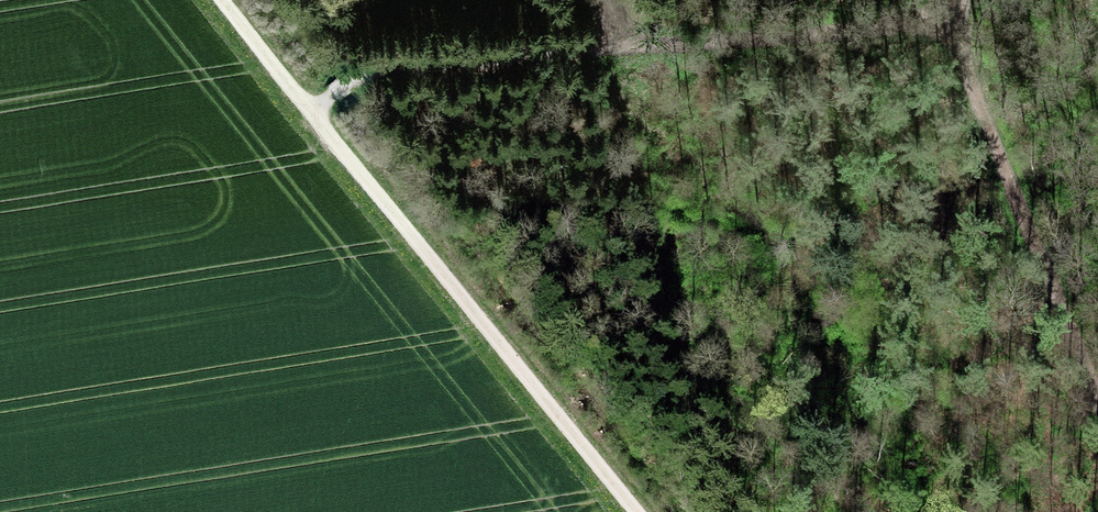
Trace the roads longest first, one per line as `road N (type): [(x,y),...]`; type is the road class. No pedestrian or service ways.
road 1 (track): [(223,0),(640,511)]
road 2 (track): [(312,113),(352,82),(389,68),(945,23)]
road 3 (track): [(960,0),(945,23),(1097,406)]

